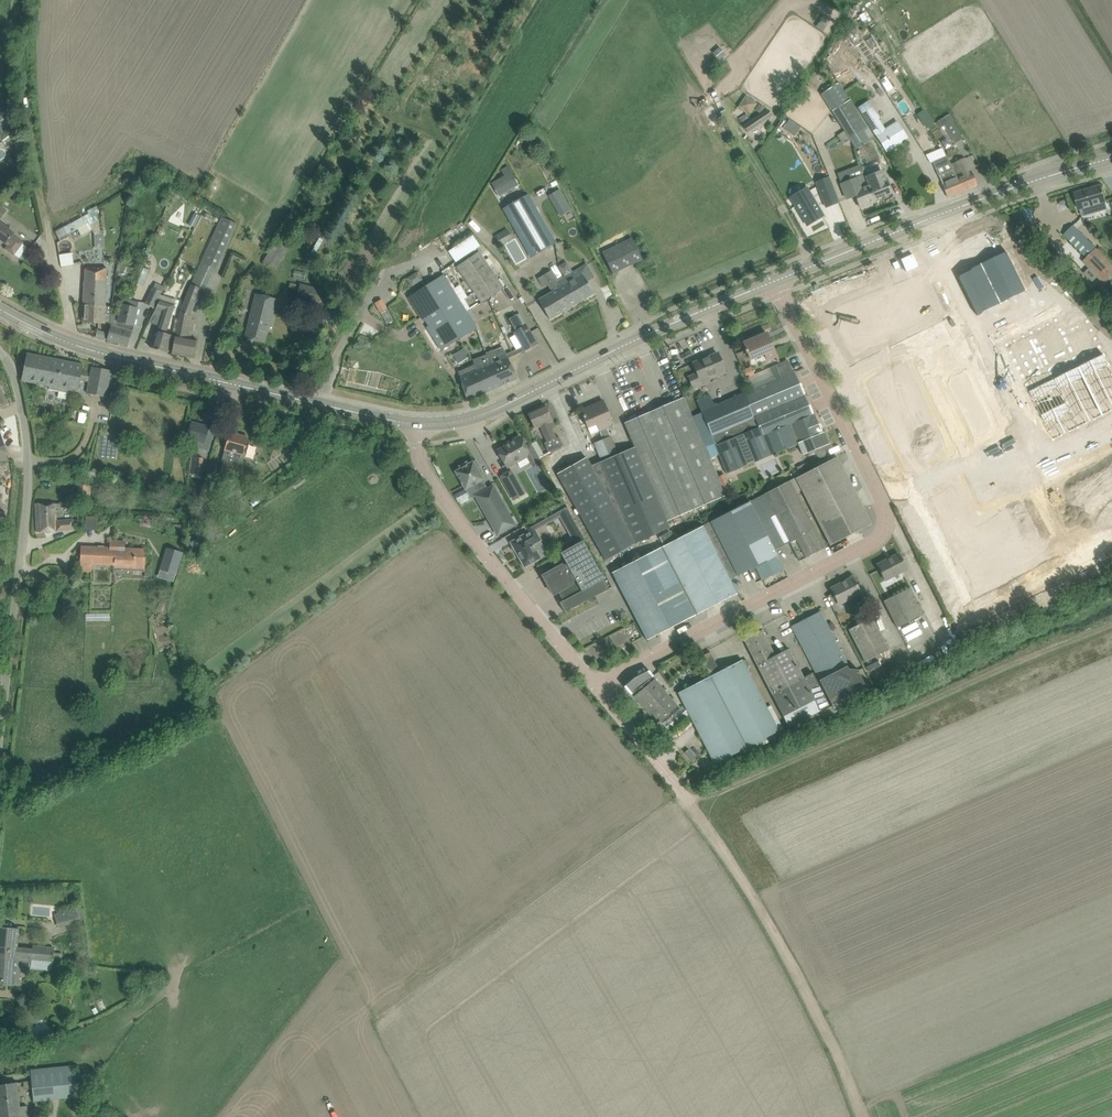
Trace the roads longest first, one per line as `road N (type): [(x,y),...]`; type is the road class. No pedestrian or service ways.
road 1 (unclassified): [(596,685),(879,538),(886,522),(878,491),(776,282)]
road 2 (secondary): [(419,424),(88,348),(0,309)]
road 3 (unclassified): [(0,742),(28,464),(14,373),(0,349)]
road 4 (secondary): [(419,424),(493,411),(631,341),(776,282)]
road 5 (secondary): [(776,282),(985,198),(1111,158)]
road 6 (track): [(861,1116),(784,955),(692,806)]
road 7 (unclassified): [(596,685),(442,498),(419,456),(419,424)]
road 8 (unclassified): [(692,806),(596,685)]

